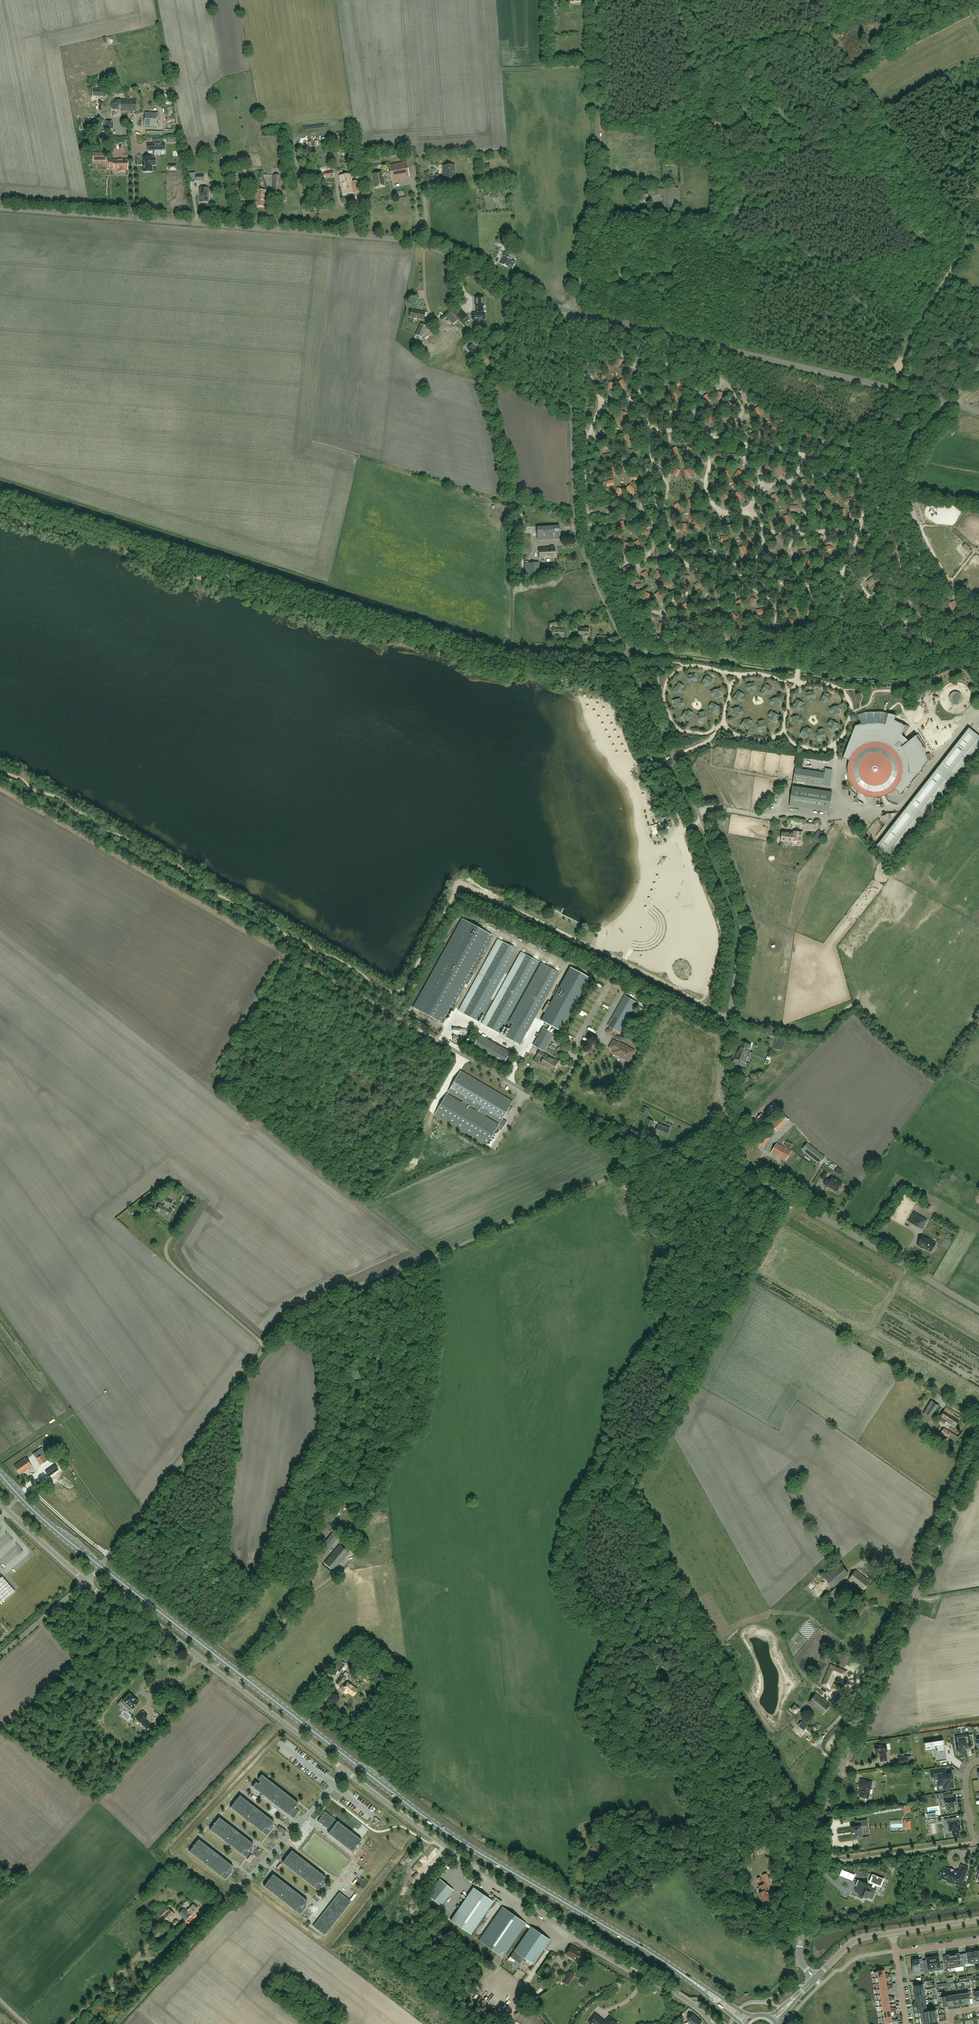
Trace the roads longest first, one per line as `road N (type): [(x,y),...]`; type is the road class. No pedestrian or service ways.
road 1 (unclassified): [(720,1086),(741,933),(698,811),(579,537),(571,313)]
road 2 (unclassified): [(712,2023),(436,1840),(151,1620),(86,1581)]
road 3 (primary): [(707,1992),(438,1826),(101,1566)]
road 4 (unclassified): [(101,1566),(283,1325),(667,1151)]
road 5 (unclassified): [(571,313),(408,240),(0,208)]
road 6 (tertiary): [(815,1979),(799,1950),(826,1804),(978,1449)]
road 7 (track): [(0,789),(447,1046)]
road 8 (unclassified): [(978,411),(571,313)]
road 9 (unclassified): [(571,313),(600,200),(594,0)]
road 10 (unclassified): [(667,1151),(554,1107),(447,1046)]
road 11 (unclassified): [(978,1310),(776,1191)]
road 12 (track): [(234,1894),(167,1955),(134,1959),(72,2023)]
road 13 (primary): [(101,1566),(0,1473)]
road 14 (unclassified): [(776,1191),(744,1153),(720,1086)]

